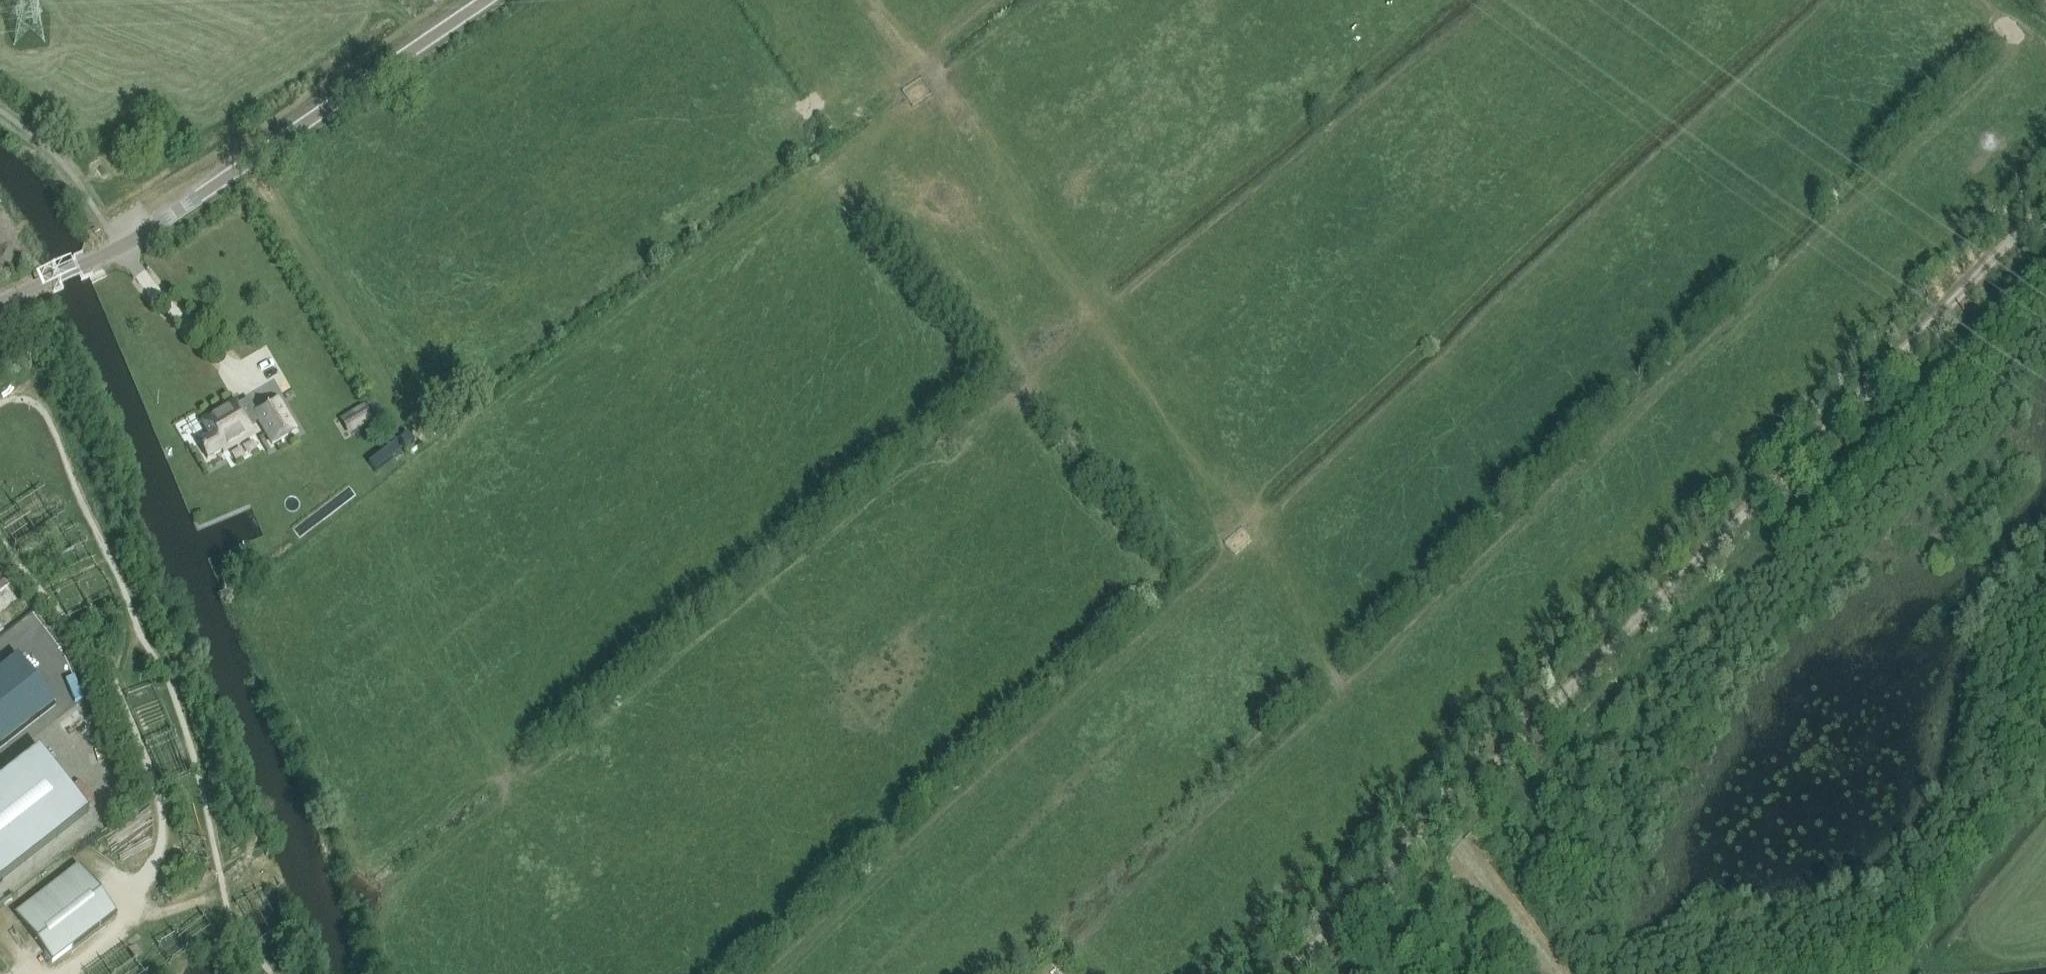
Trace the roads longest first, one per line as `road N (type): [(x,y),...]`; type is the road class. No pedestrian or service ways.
road 1 (unclassified): [(2045,203),(1290,973)]
road 2 (tertiary): [(0,307),(120,245),(482,0)]

